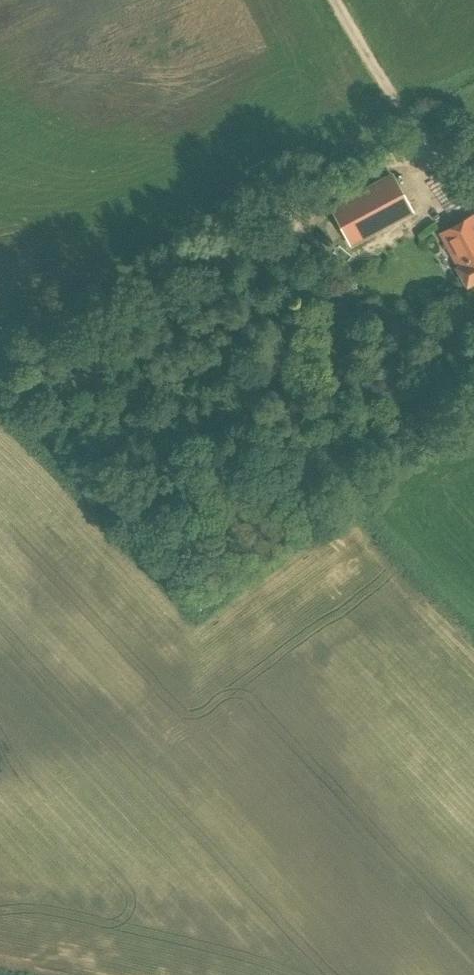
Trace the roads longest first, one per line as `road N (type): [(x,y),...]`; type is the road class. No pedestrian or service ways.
road 1 (track): [(339,0),(402,109),(468,190)]

